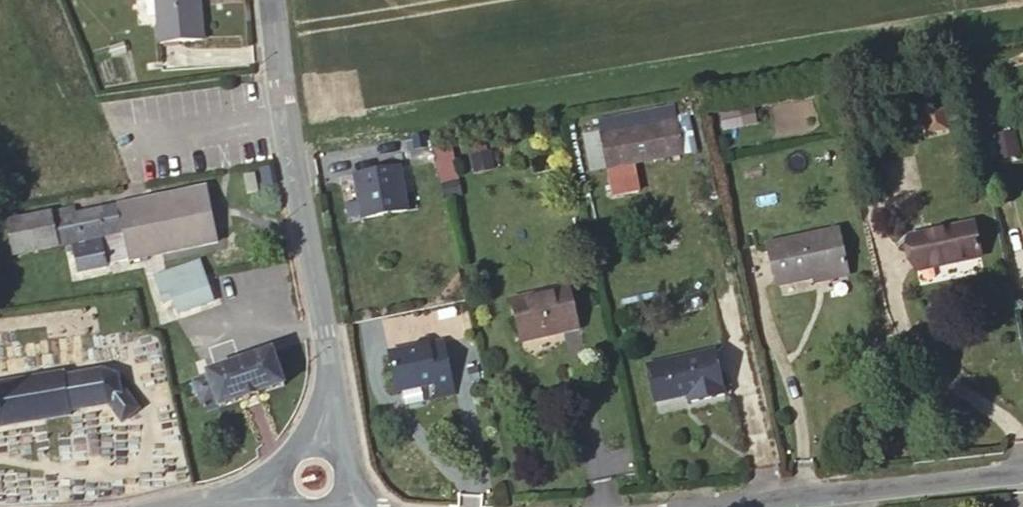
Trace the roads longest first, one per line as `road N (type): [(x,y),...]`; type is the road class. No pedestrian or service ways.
road 1 (unclassified): [(275,0),(325,327),(330,395),(319,442)]
road 2 (unclassified): [(1022,472),(677,506)]

